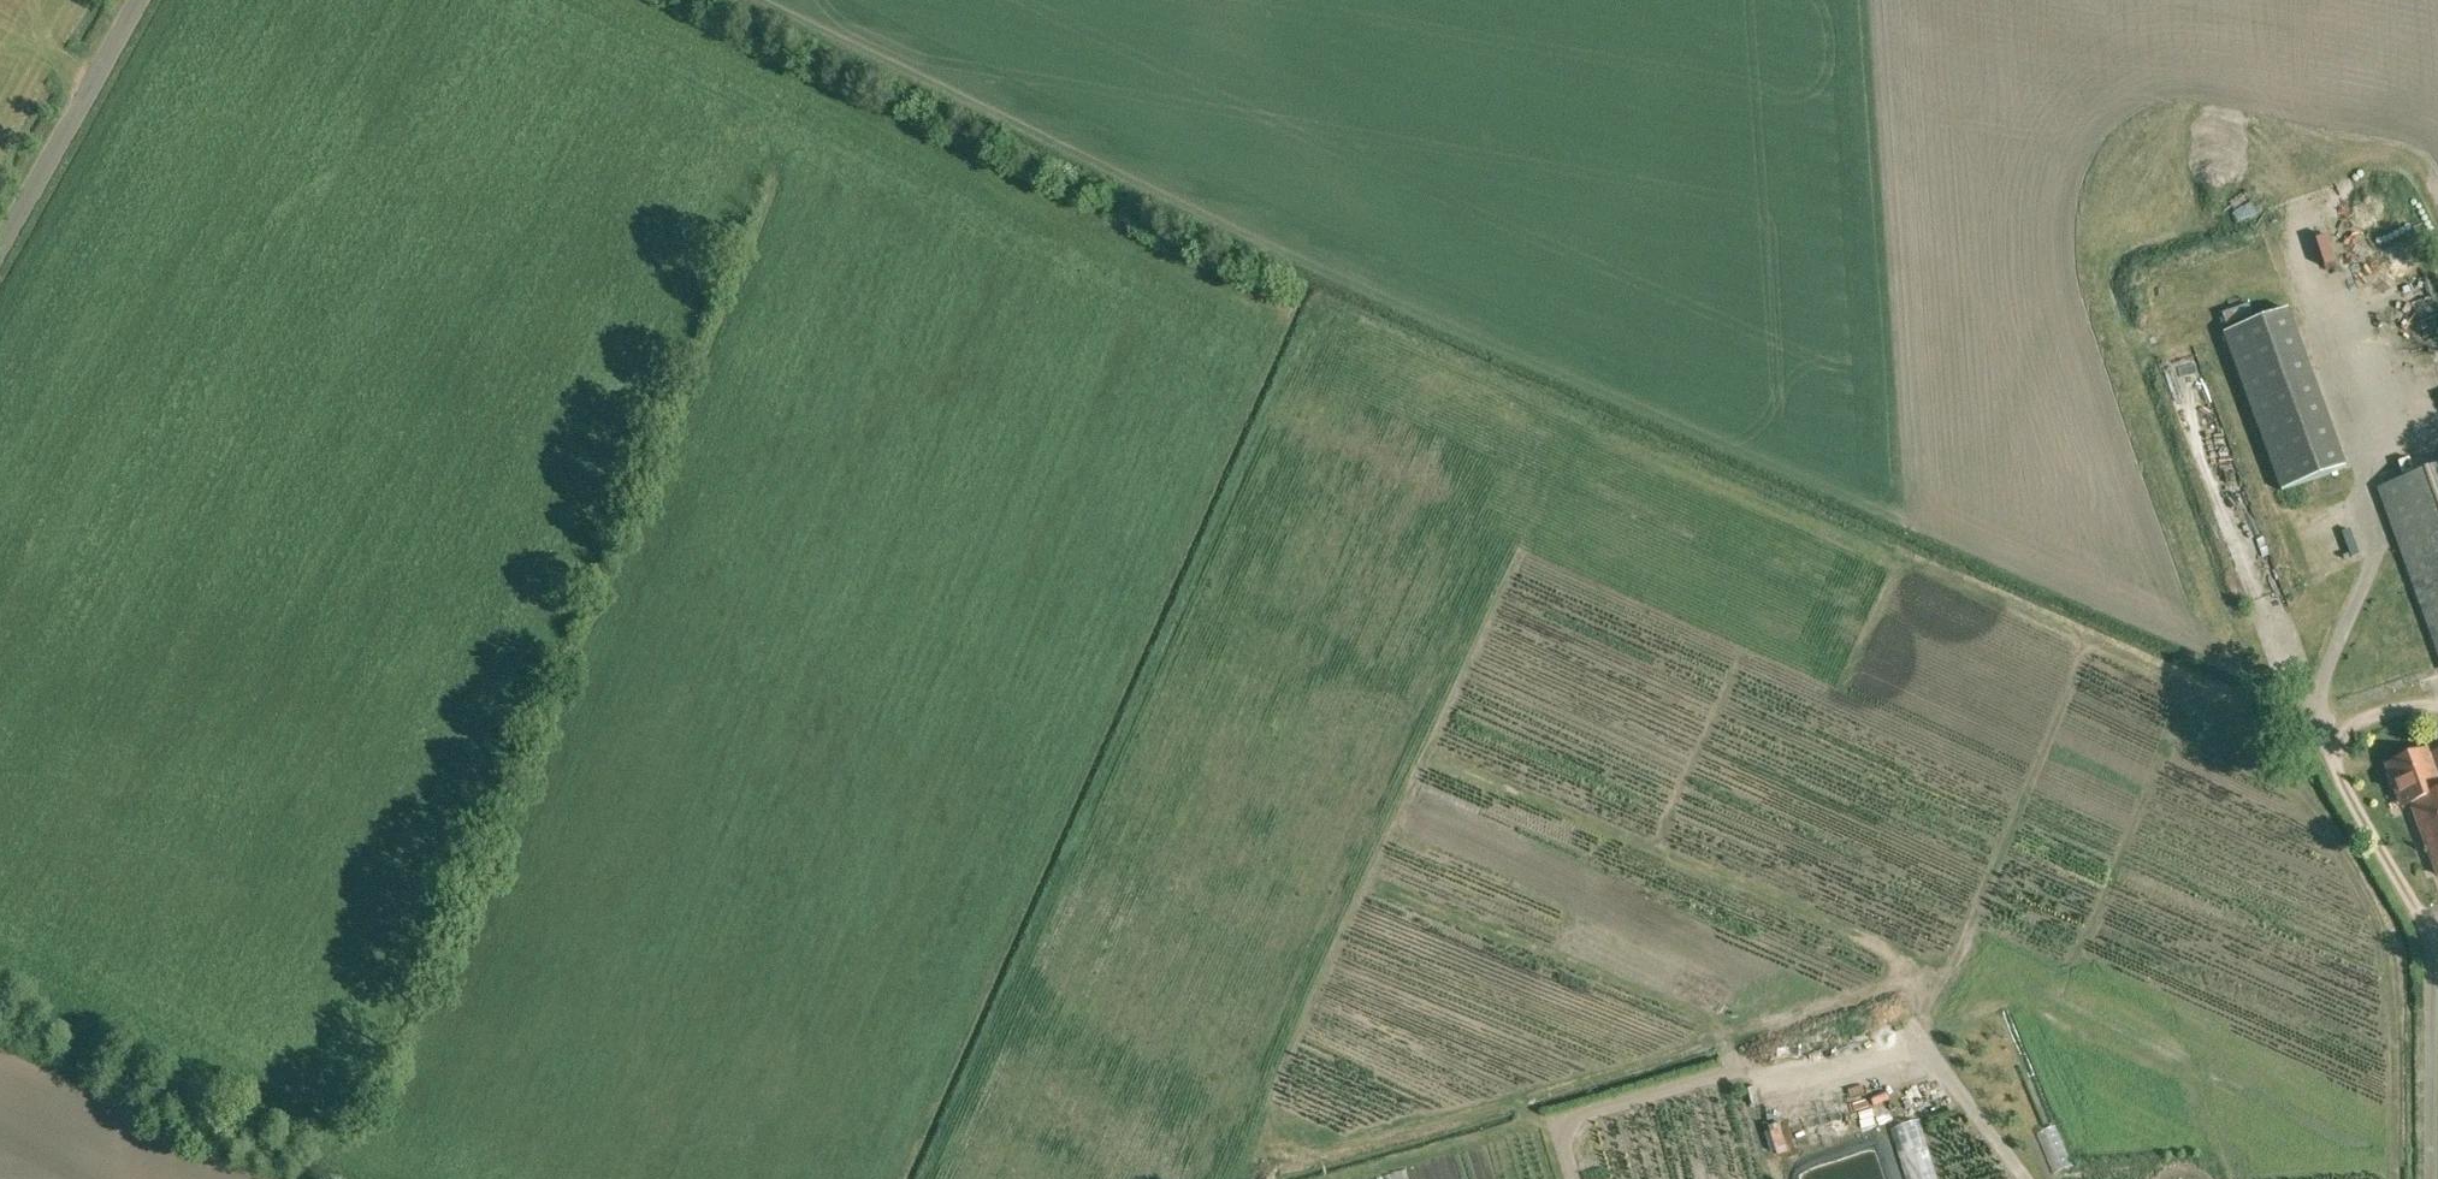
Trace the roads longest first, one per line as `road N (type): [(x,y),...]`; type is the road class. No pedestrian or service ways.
road 1 (unclassified): [(0,237),(135,0)]
road 2 (track): [(2373,190),(2379,48),(2398,0)]

